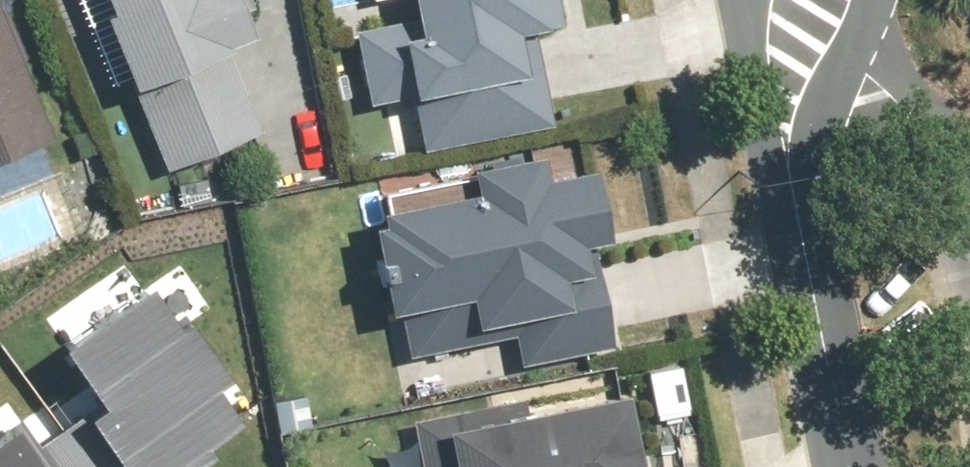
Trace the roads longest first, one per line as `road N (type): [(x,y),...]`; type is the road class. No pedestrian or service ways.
road 1 (residential): [(798,227),(847,466)]
road 2 (residential): [(872,0),(815,120),(798,227)]
road 3 (residential): [(798,227),(740,0)]
road 4 (track): [(862,22),(946,113),(969,184)]

